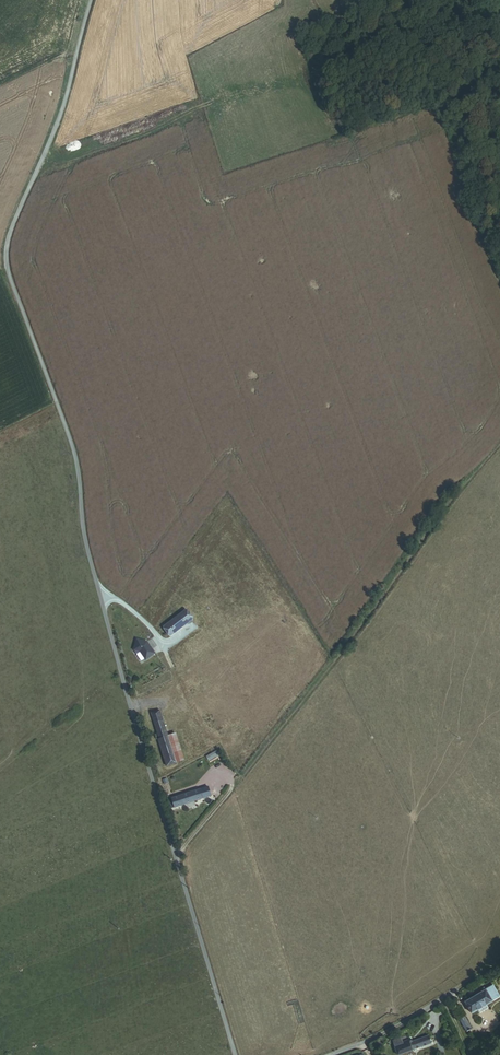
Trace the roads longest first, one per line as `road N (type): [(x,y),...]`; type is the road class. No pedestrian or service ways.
road 1 (unclassified): [(91,0),(62,111),(5,252),(76,460),(97,595),(234,1054)]
road 2 (unclassified): [(332,1054),(472,980)]

